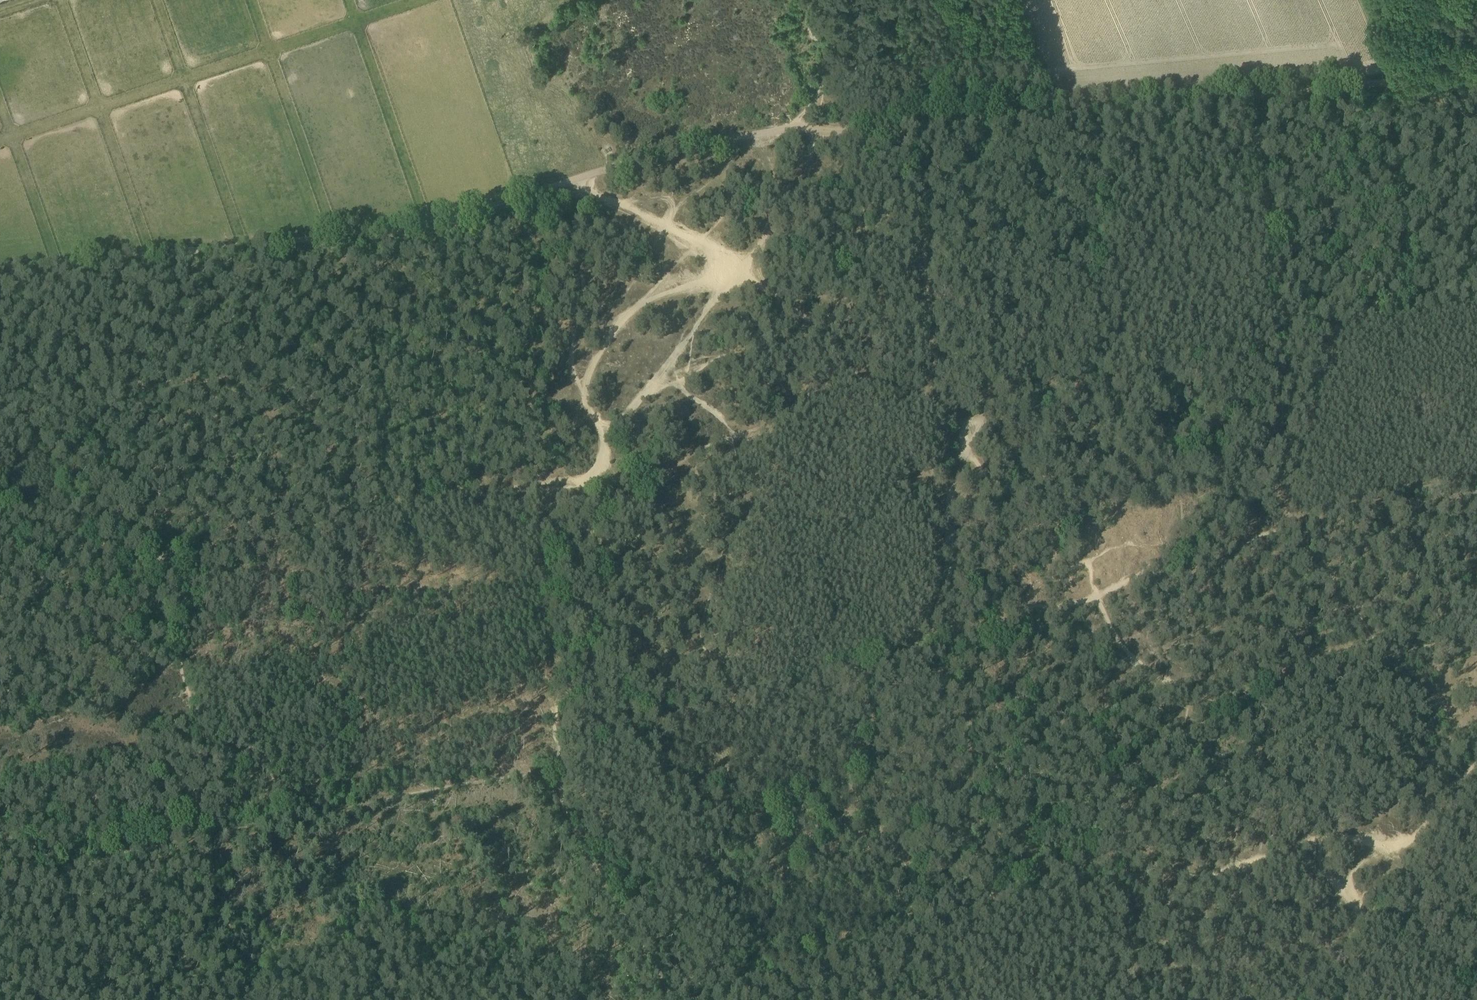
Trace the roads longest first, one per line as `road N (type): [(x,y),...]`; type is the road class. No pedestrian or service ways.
road 1 (track): [(827,132),(714,141),(399,224),(0,266)]
road 2 (track): [(1476,76),(827,132)]

